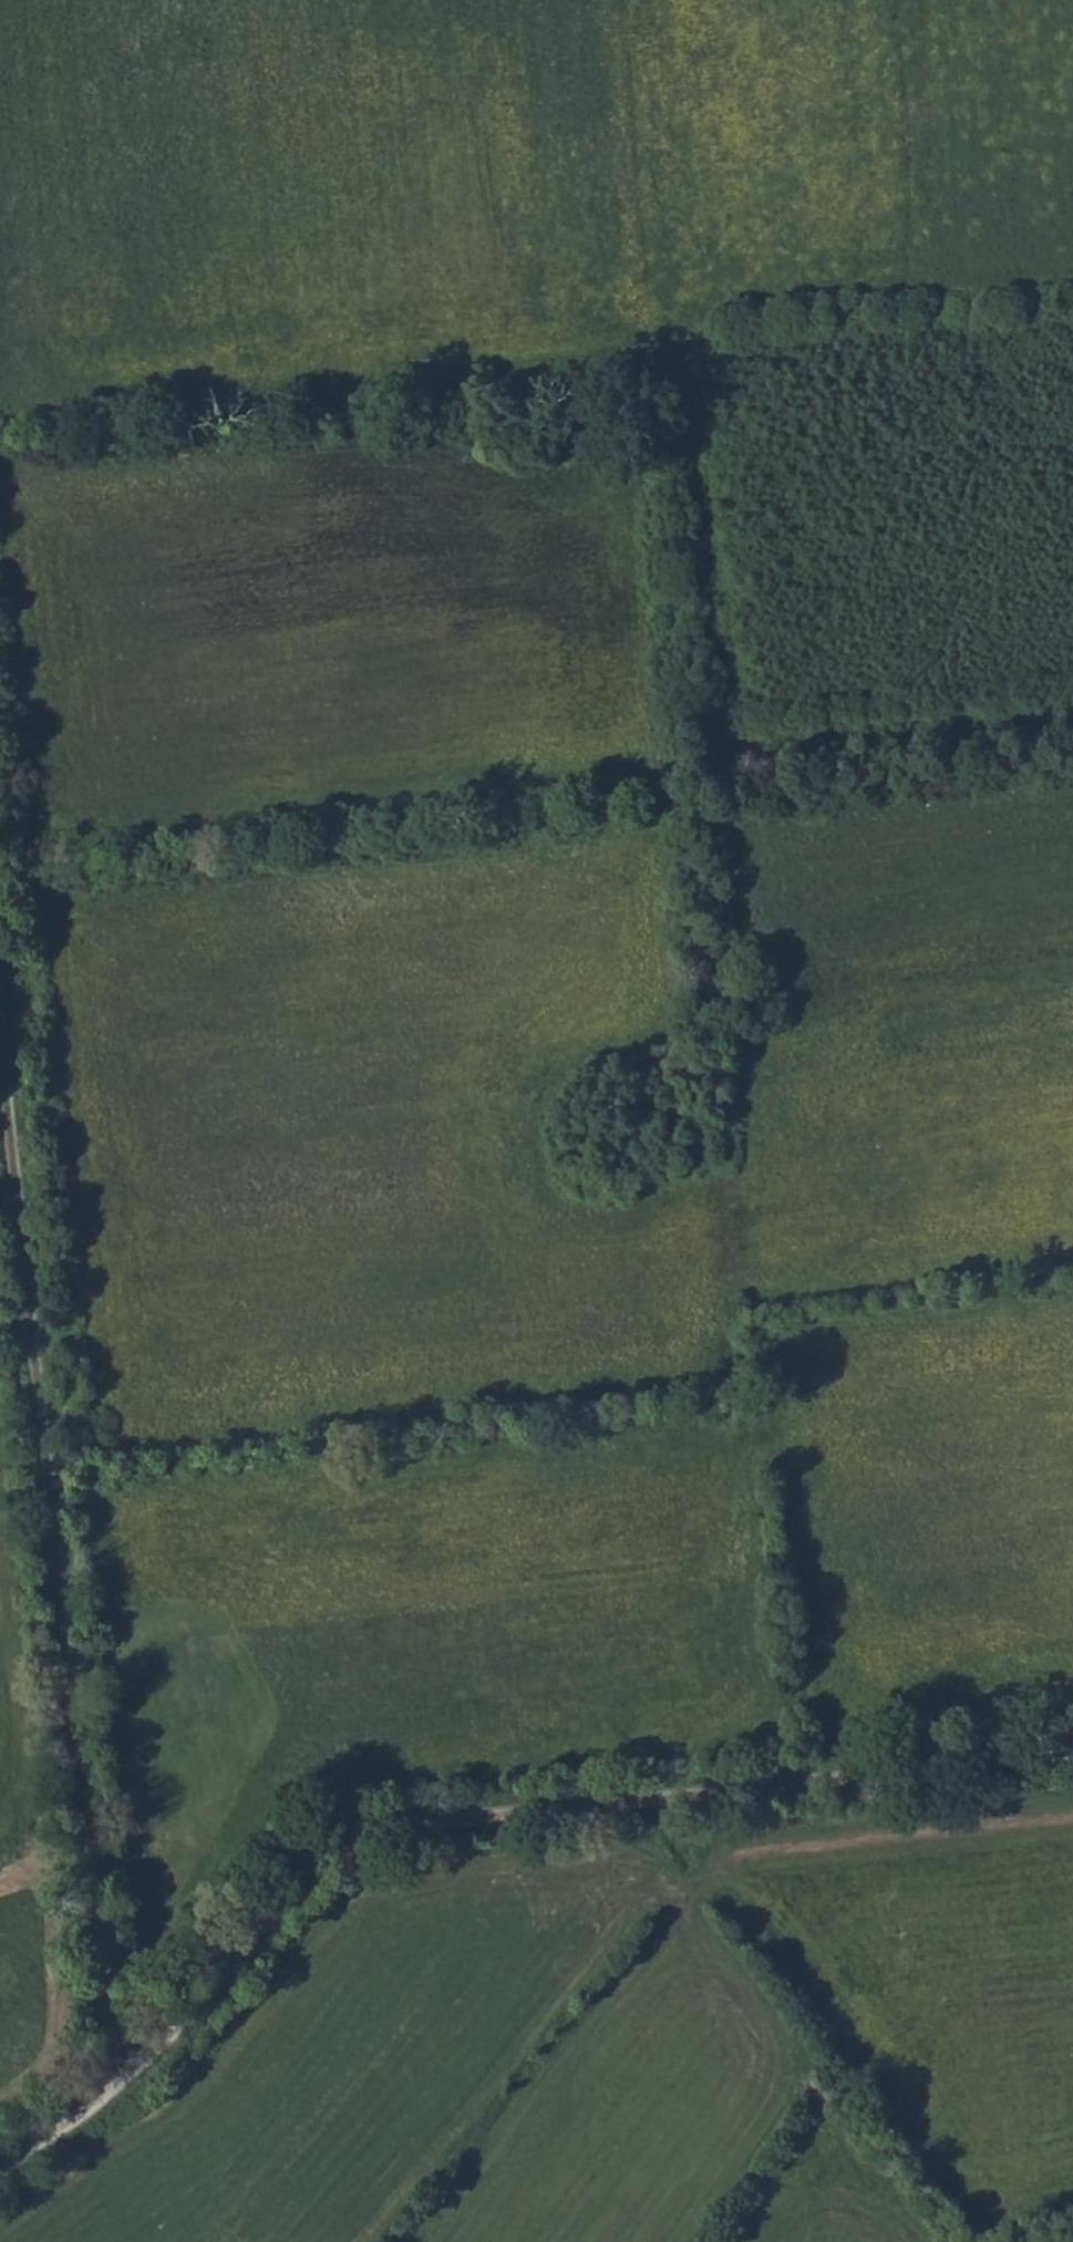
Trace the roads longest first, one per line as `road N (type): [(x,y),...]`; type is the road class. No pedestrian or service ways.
road 1 (track): [(1072,1759),(377,1838),(313,1875),(188,2040),(0,2173)]
road 2 (track): [(0,1027),(74,1713),(126,2086)]

